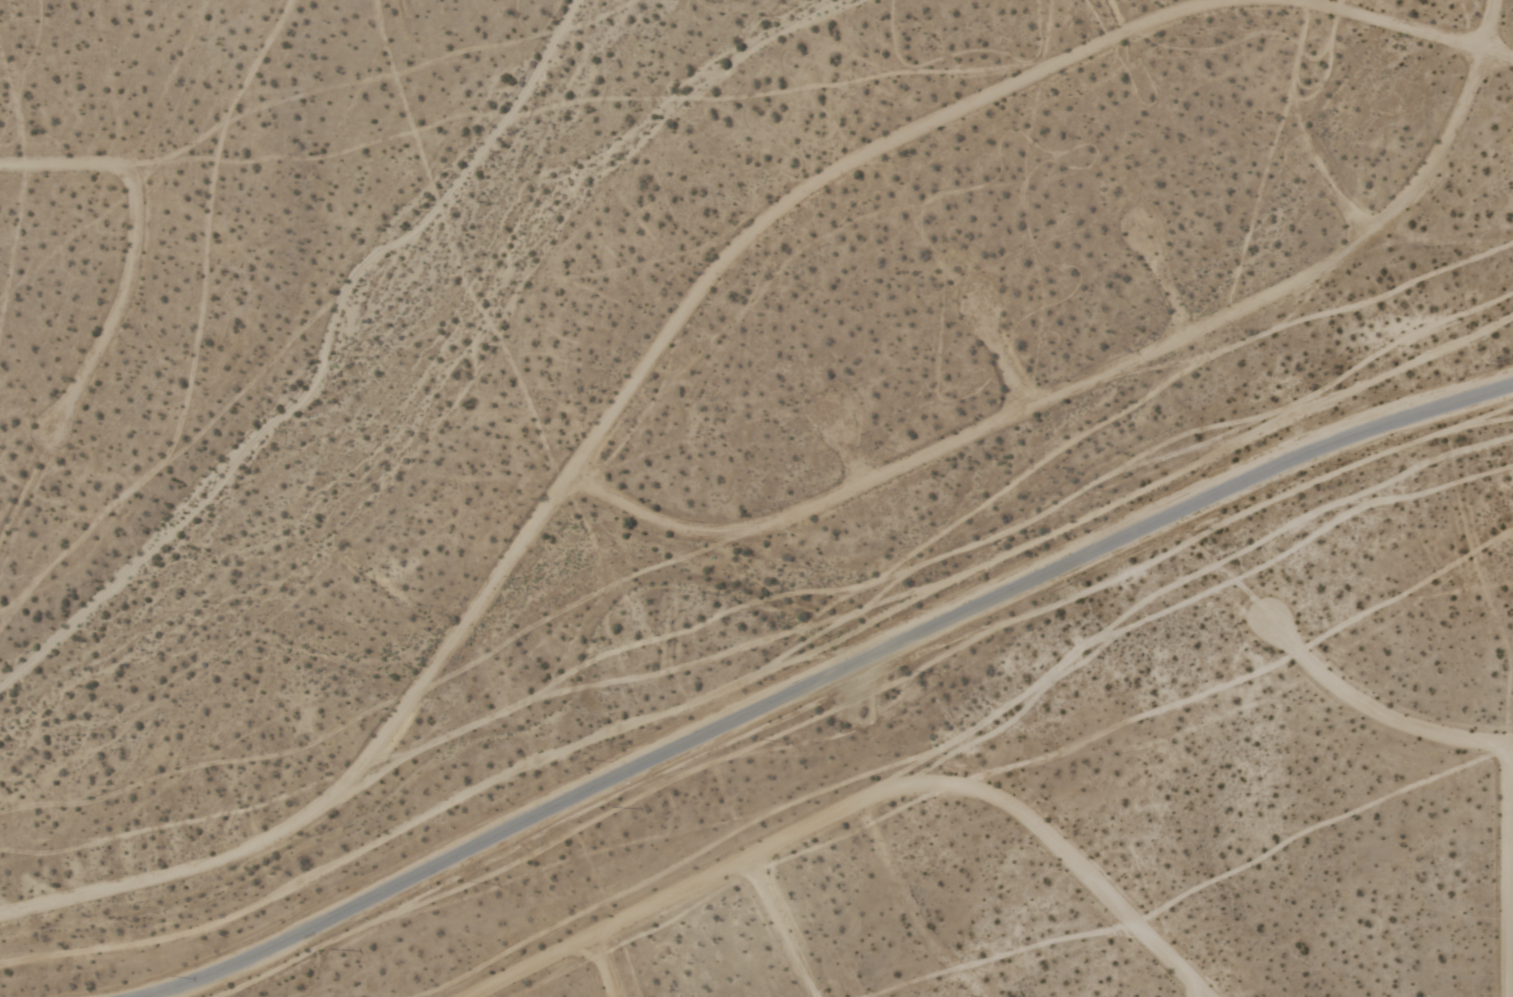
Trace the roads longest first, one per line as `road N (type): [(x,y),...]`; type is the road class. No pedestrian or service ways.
road 1 (track): [(1481,58),(1310,11),(1219,5),(1179,16),(824,184),(763,227),(671,336),(427,686),(329,804),(249,856),(0,920)]
road 2 (secondary): [(142,996),(229,967),(595,785),(1276,466),(1512,385)]
road 3 (track): [(1493,0),(1458,123),(1421,182),(1367,242),(1305,286),(765,532),(677,536),(627,516),(572,477)]
road 4 (track): [(480,996),(857,809),(914,792),(946,792),(1006,812),(1193,996)]
road 5 (track): [(1266,623),(1333,694),(1382,724),(1474,752),(1512,752)]
road 6 (track): [(53,435),(133,287),(130,182)]
road 7 (track): [(1505,996),(1503,753)]
road 8 (track): [(810,996),(744,866)]
road 9 (track): [(0,171),(110,171),(130,182)]

